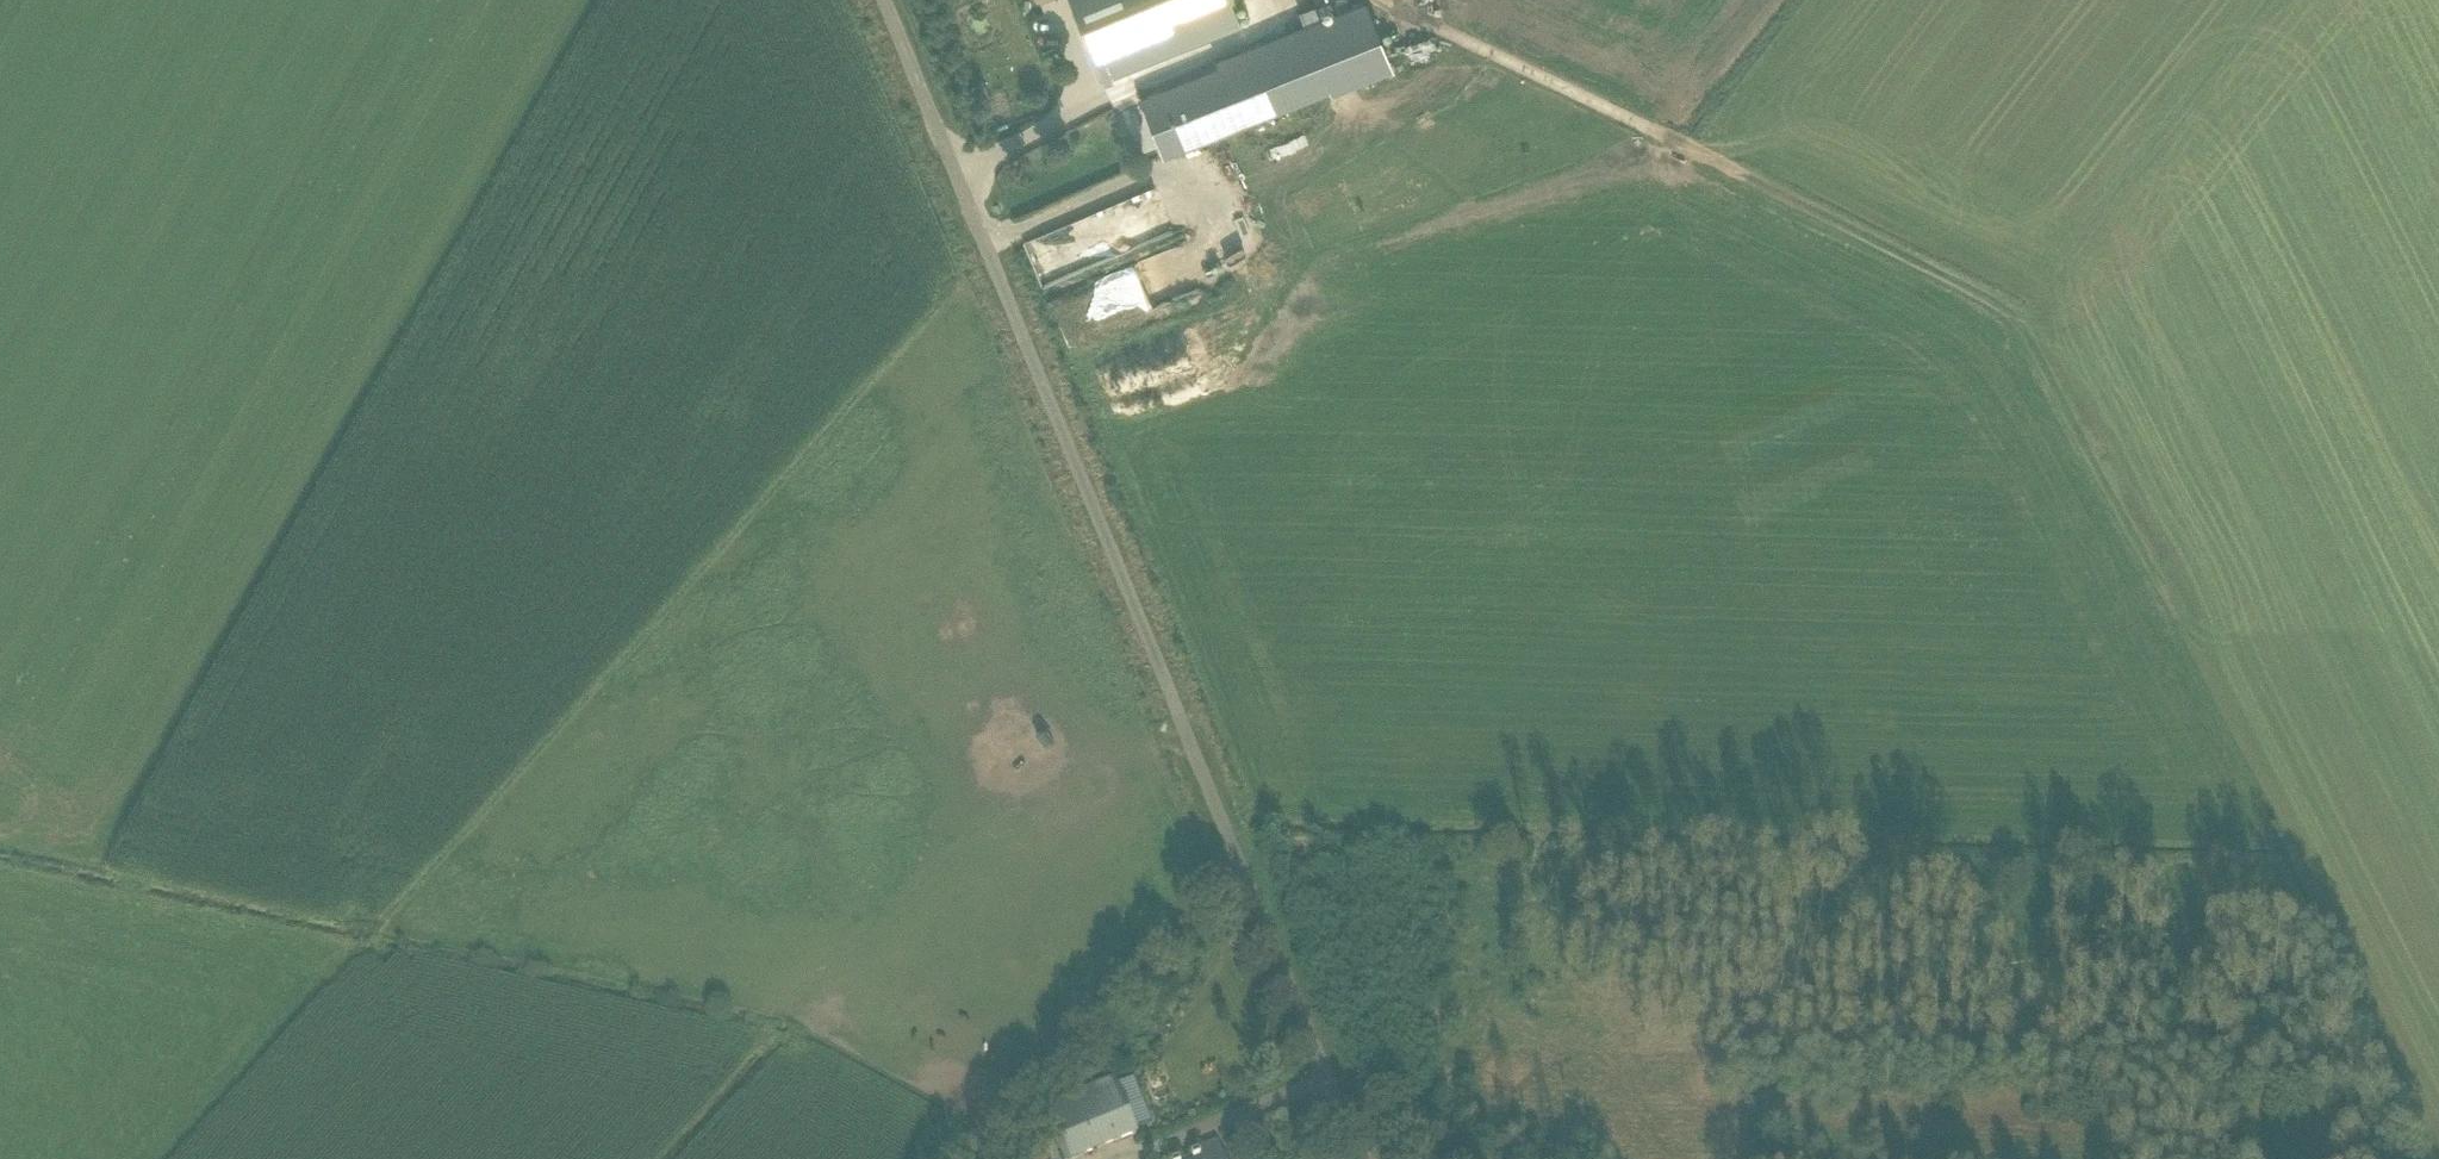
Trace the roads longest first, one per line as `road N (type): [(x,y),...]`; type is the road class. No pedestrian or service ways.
road 1 (unclassified): [(1366,1158),(895,0)]

